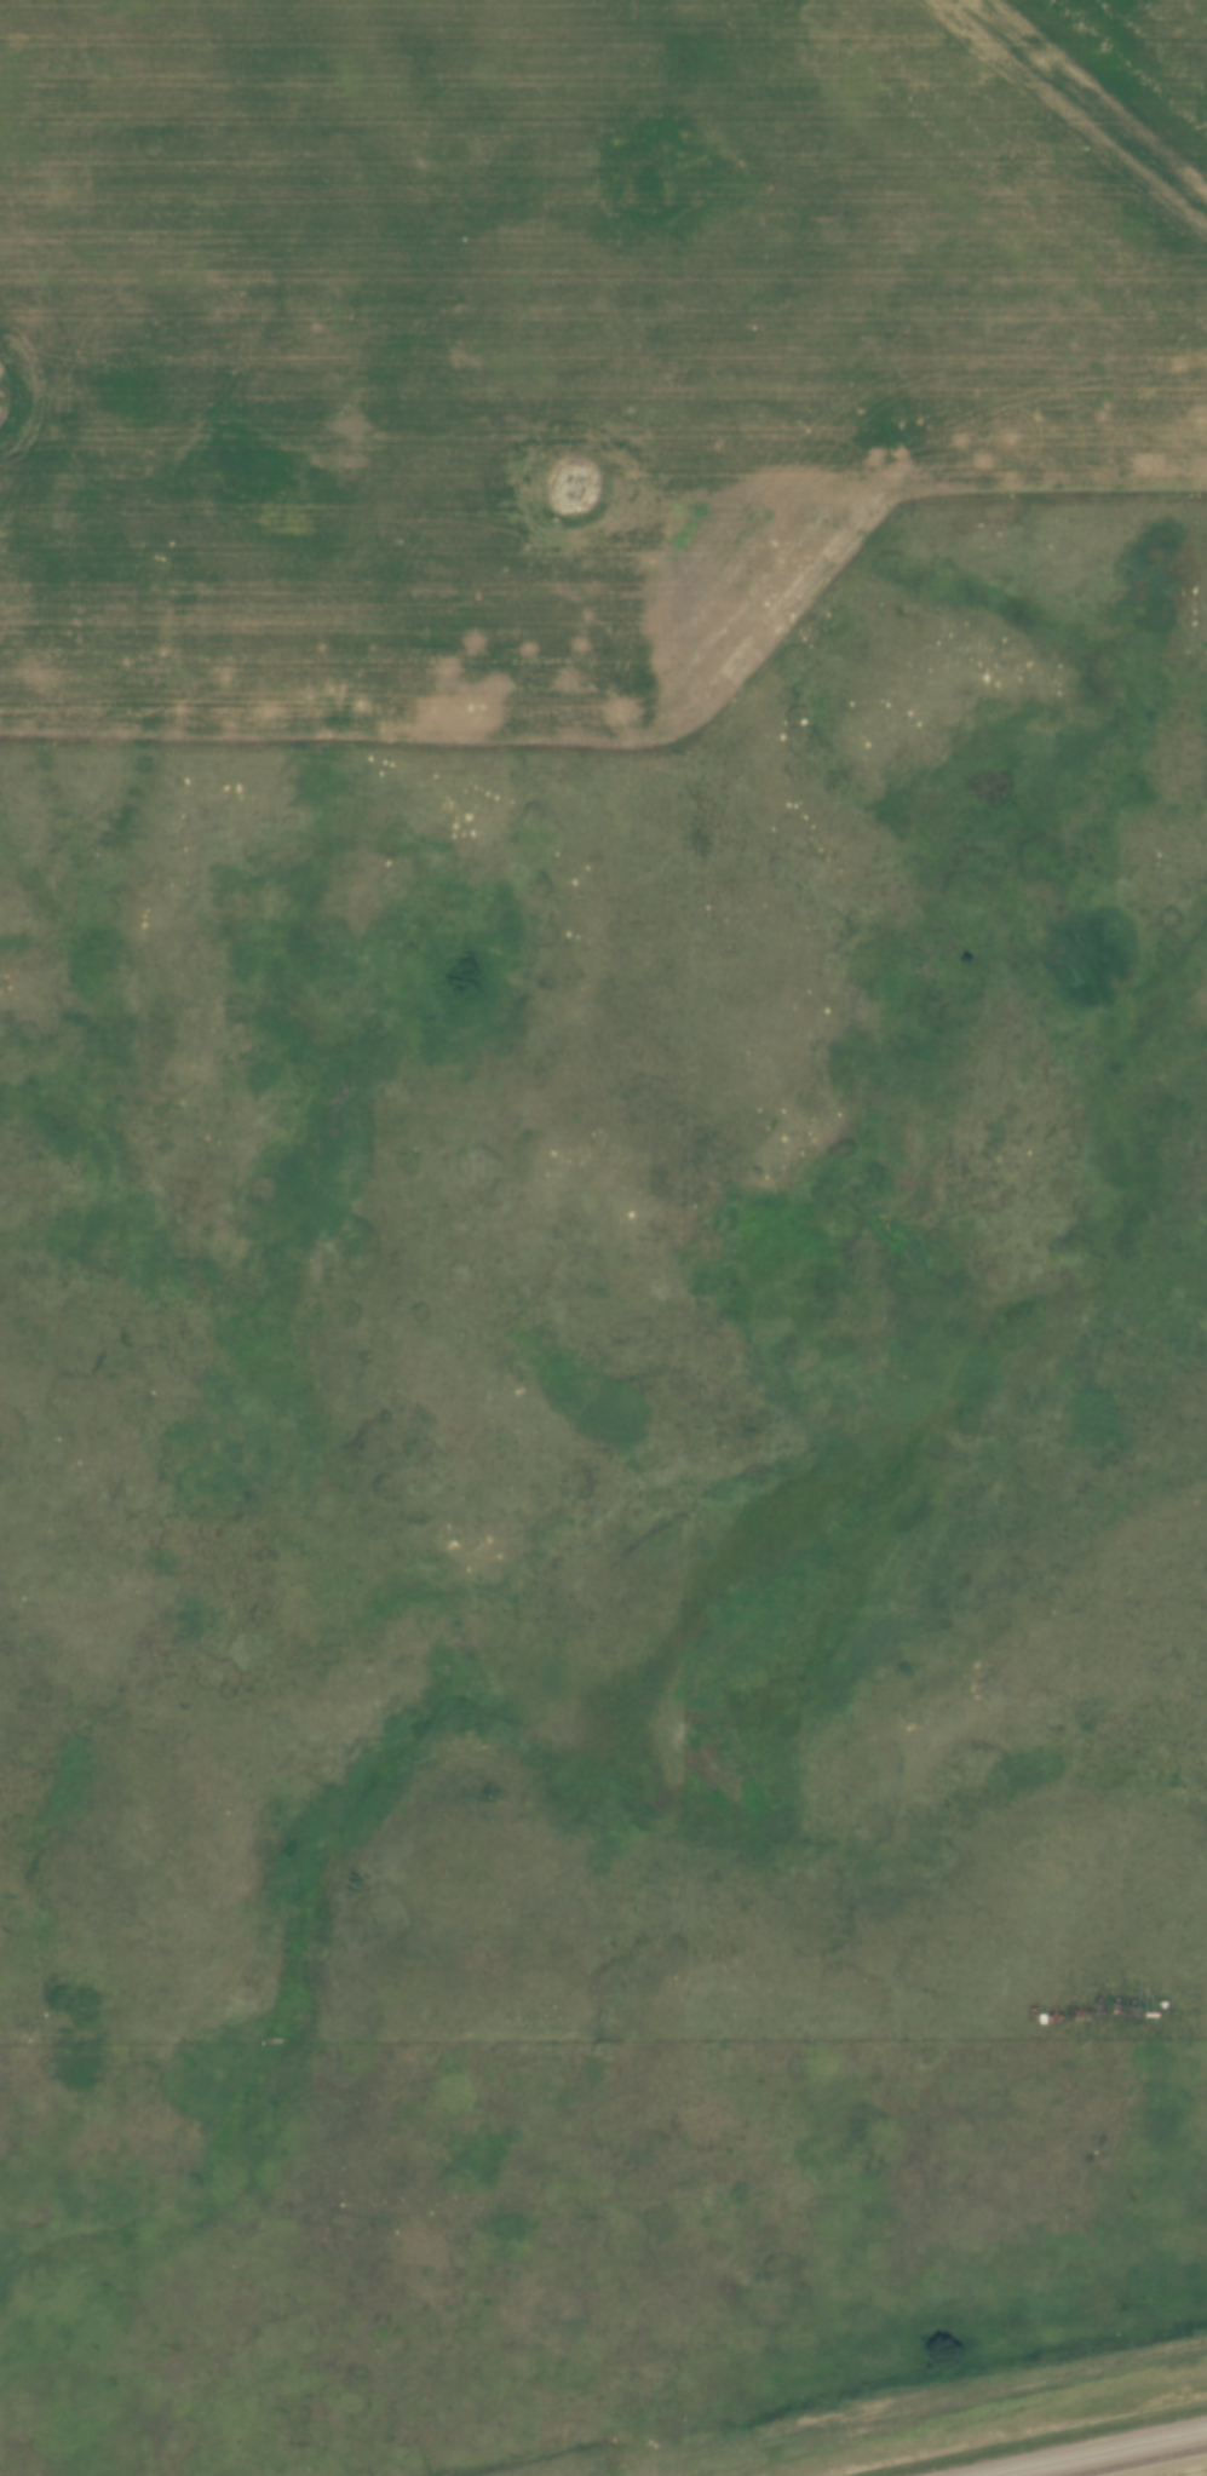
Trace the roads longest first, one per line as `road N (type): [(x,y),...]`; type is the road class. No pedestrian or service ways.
road 1 (track): [(0,2046),(1206,2032)]

